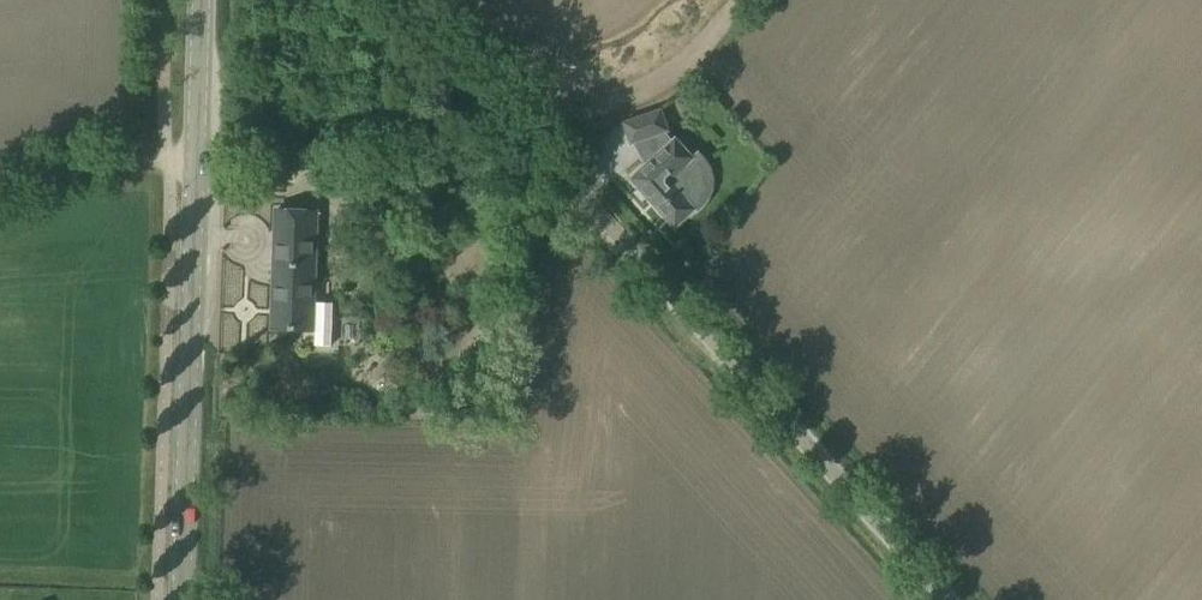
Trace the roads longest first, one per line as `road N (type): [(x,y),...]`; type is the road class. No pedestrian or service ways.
road 1 (unclassified): [(961,599),(408,0)]
road 2 (secondary): [(183,599),(201,0)]
road 3 (track): [(524,117),(642,89),(723,30),(742,0)]
road 4 (track): [(0,177),(196,157)]

